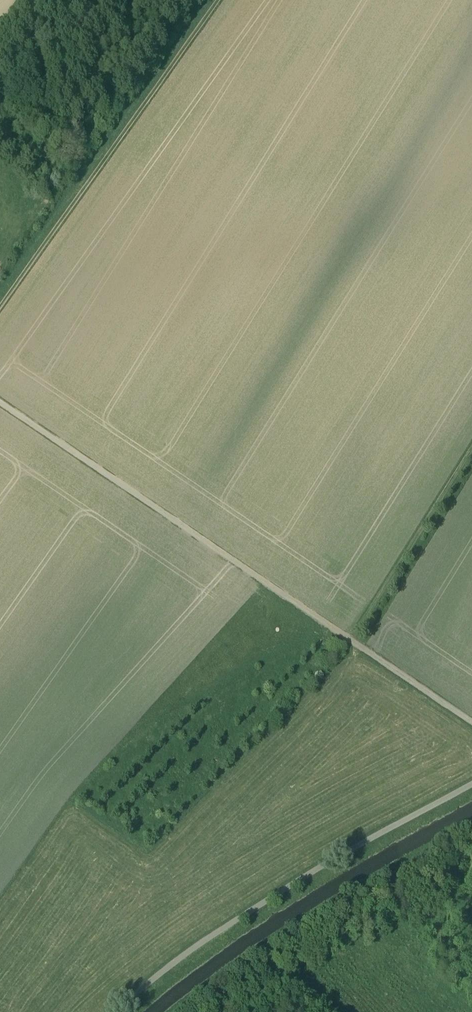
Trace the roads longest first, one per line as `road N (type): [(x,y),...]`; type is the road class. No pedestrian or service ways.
road 1 (track): [(471,721),(0,404)]
road 2 (track): [(115,1011),(234,921),(471,782)]
road 3 (track): [(0,308),(219,0)]
road 4 (track): [(471,461),(352,642)]

